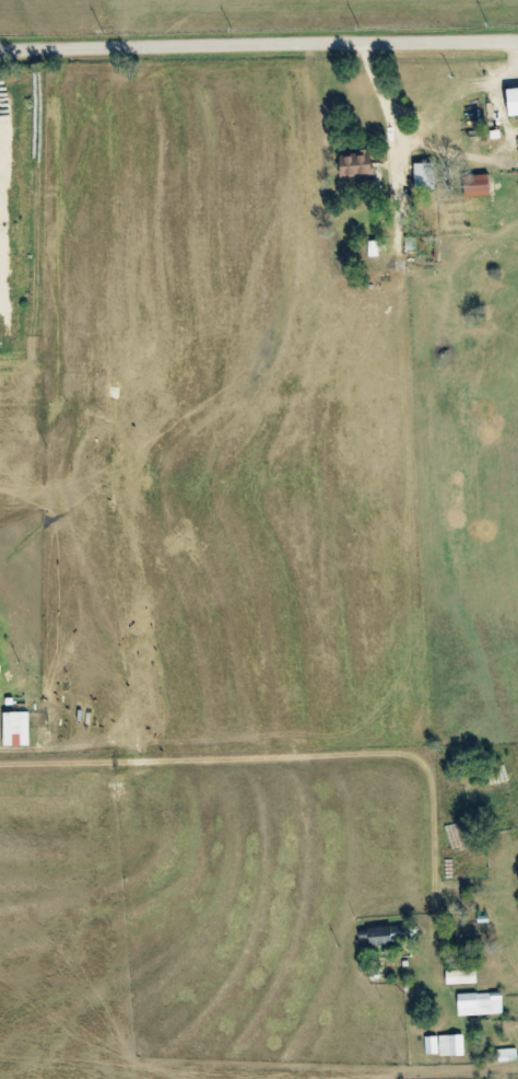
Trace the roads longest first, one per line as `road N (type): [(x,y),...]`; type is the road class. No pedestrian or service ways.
road 1 (residential): [(0,47),(517,38)]

